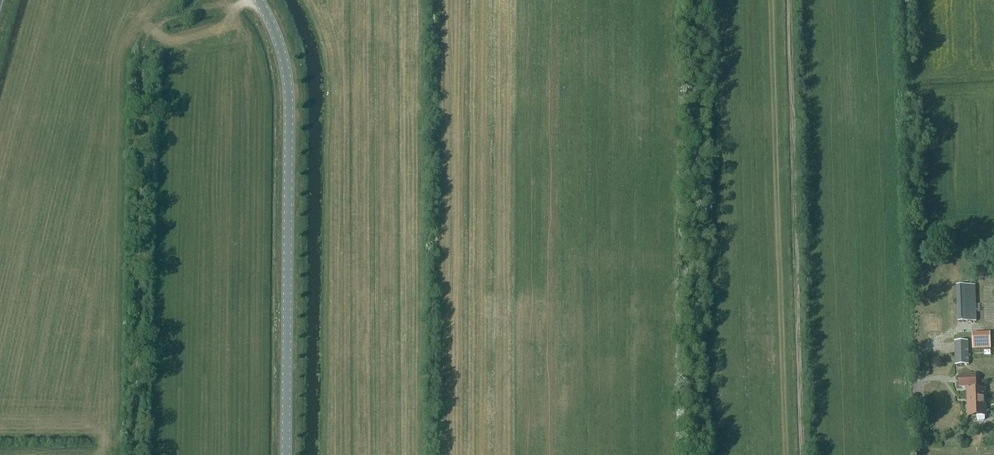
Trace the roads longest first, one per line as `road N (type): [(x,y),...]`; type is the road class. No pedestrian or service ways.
road 1 (tertiary): [(285,454),(287,81),(259,0)]
road 2 (track): [(790,0),(800,454)]

